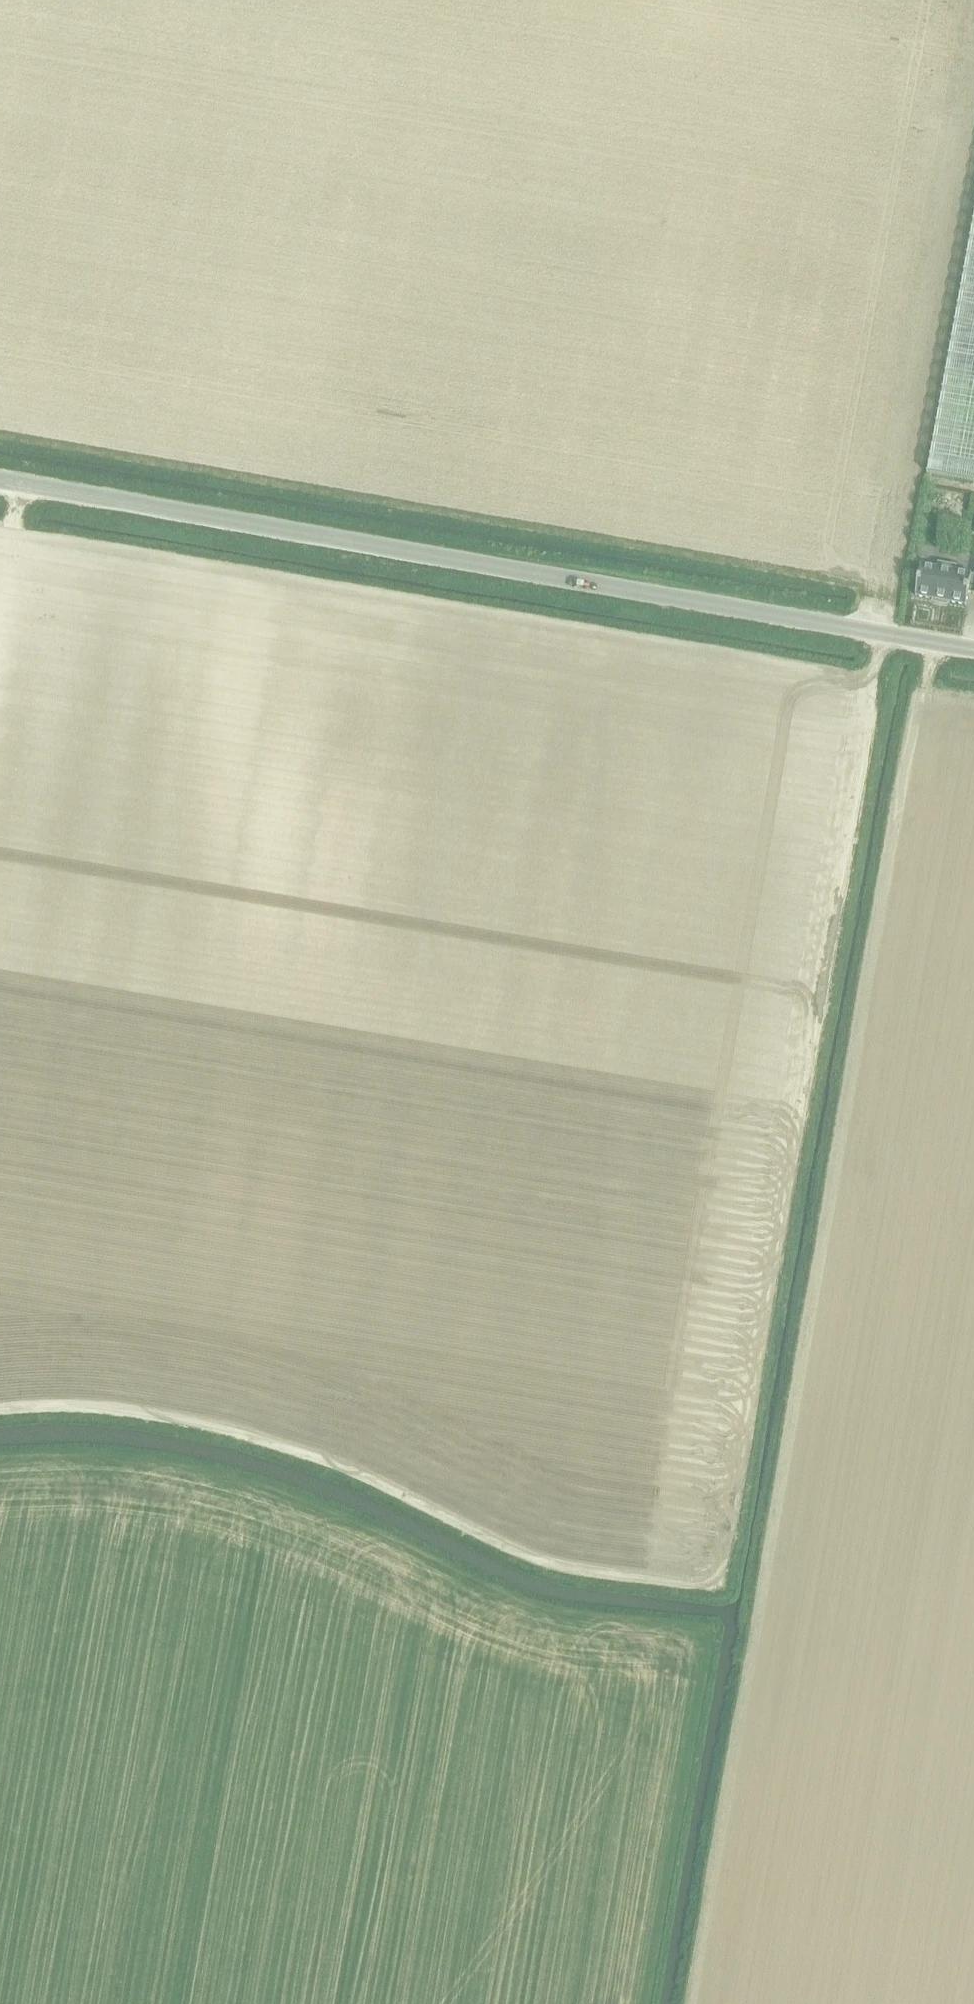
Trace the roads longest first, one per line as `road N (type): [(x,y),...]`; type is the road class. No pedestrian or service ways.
road 1 (unclassified): [(973,652),(0,483)]

